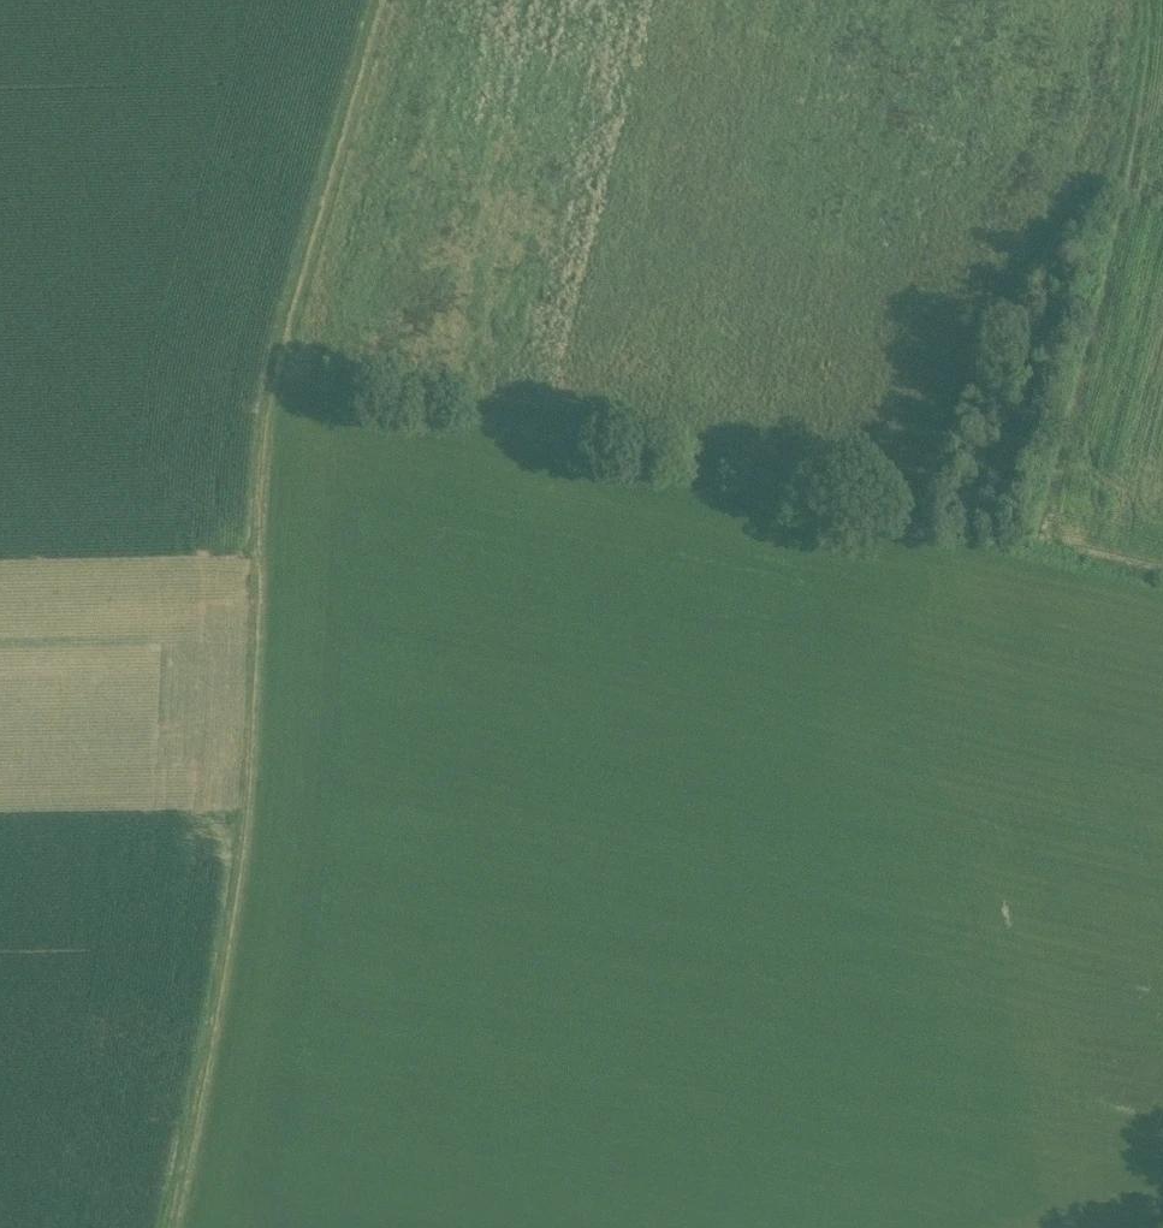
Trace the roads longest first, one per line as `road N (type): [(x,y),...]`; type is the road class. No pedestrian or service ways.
road 1 (track): [(176,1227),(242,926),(284,385),(386,0)]

